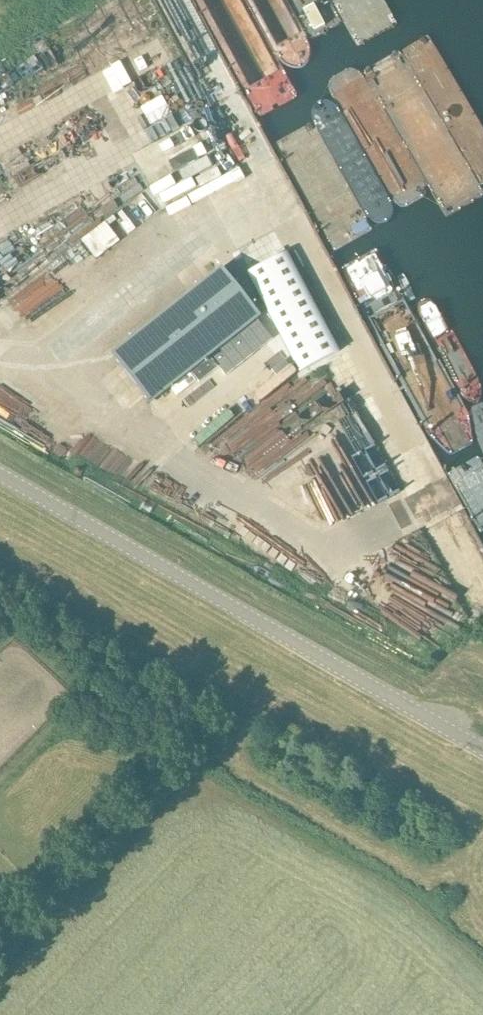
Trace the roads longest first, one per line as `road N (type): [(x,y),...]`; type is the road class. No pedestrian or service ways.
road 1 (unclassified): [(482,748),(0,475)]

